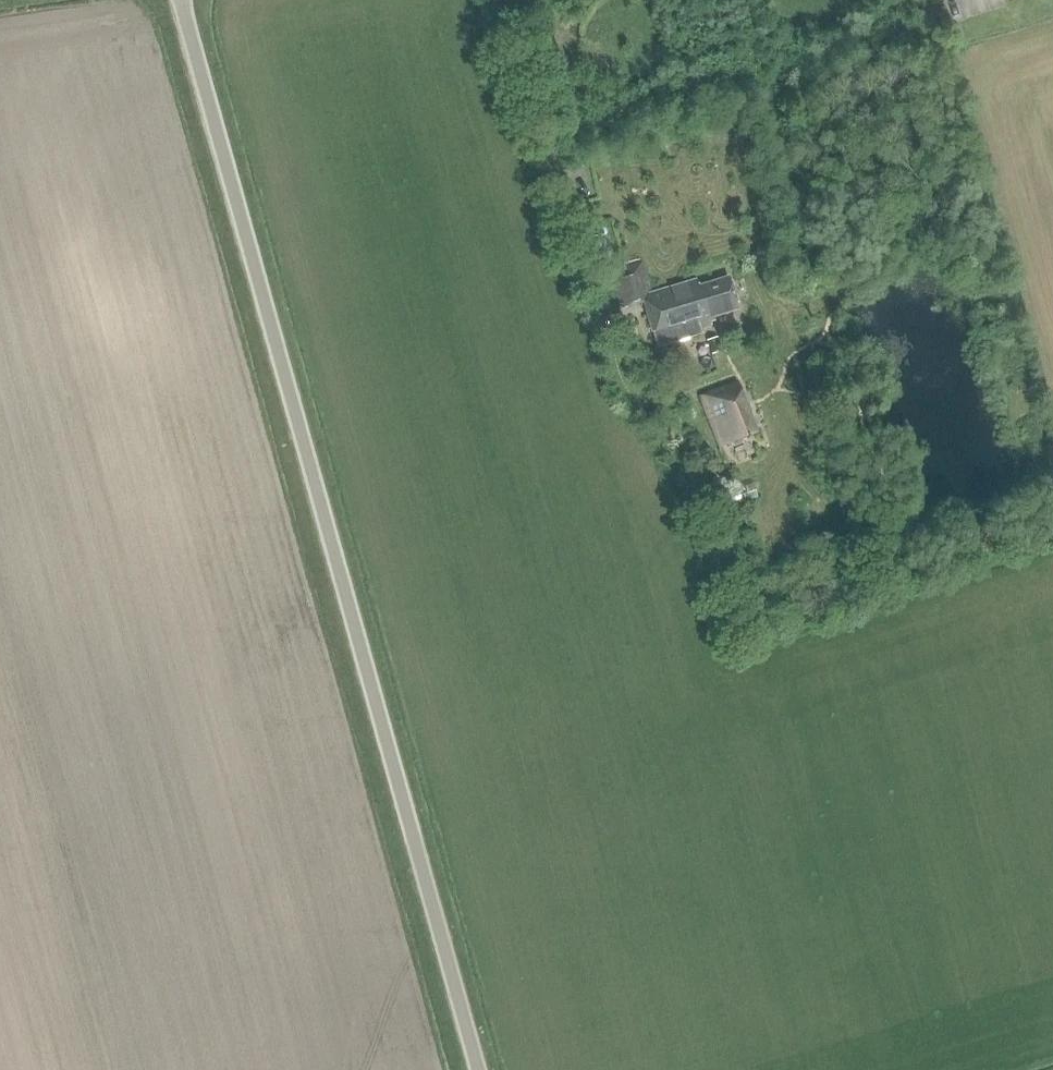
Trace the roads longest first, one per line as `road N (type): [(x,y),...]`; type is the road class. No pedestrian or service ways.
road 1 (unclassified): [(478,1069),(180,0)]
road 2 (track): [(503,0),(591,278)]

